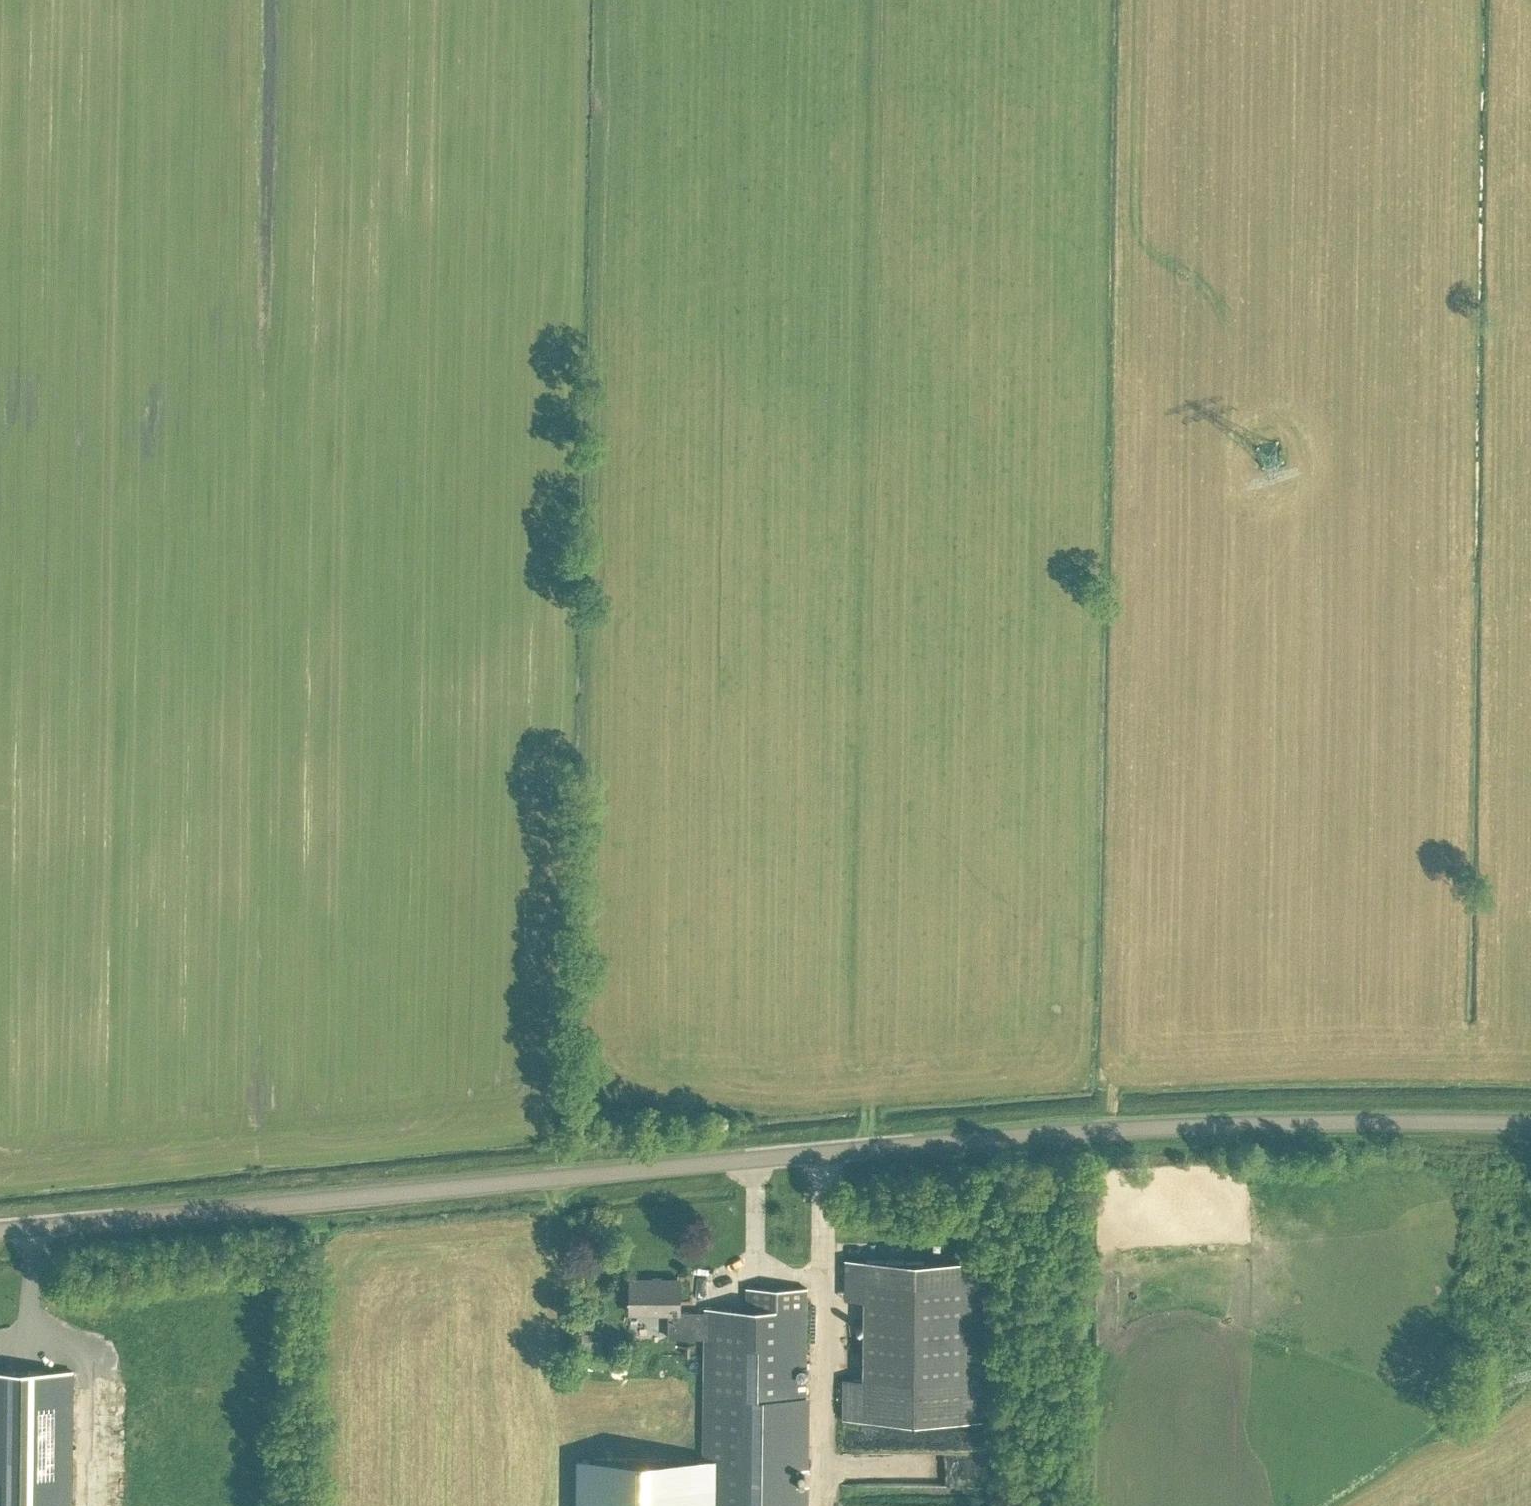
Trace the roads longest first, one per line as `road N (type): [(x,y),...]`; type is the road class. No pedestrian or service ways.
road 1 (unclassified): [(1530,1120),(1098,1124),(0,1231)]

